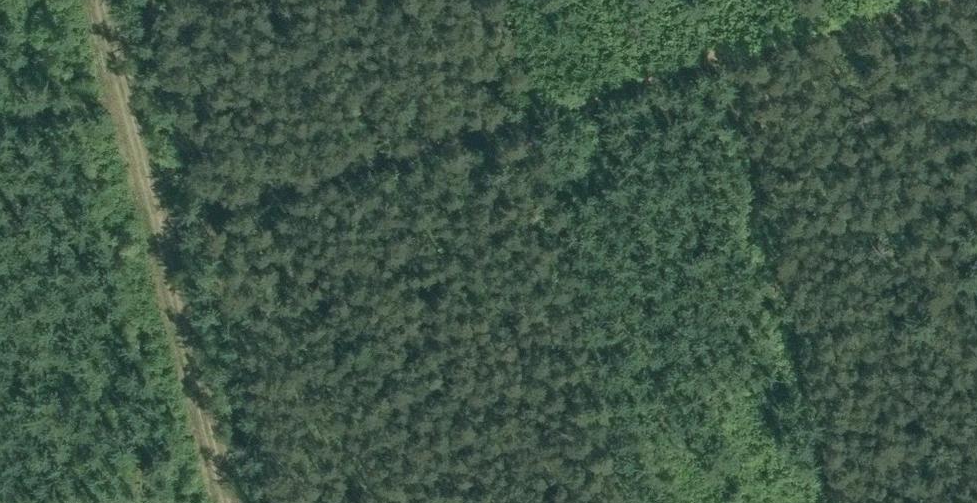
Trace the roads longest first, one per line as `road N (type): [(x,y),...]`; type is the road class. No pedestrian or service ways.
road 1 (track): [(234,502),(108,0)]

